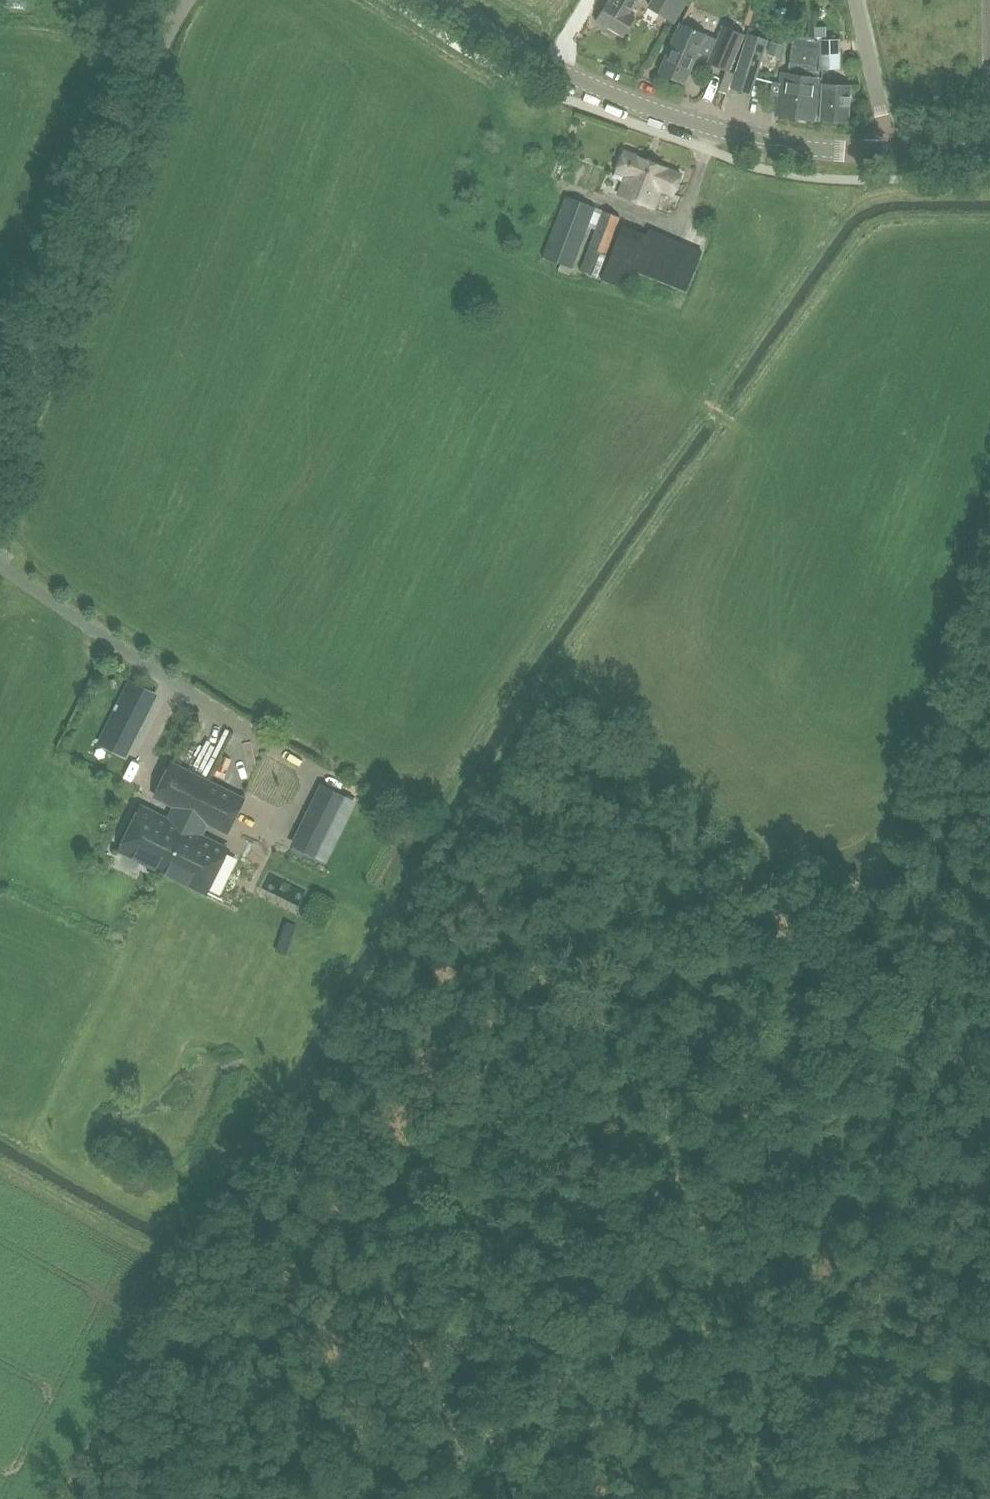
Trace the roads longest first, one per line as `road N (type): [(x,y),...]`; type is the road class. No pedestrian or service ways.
road 1 (unclassified): [(0,460),(185,0)]
road 2 (tertiary): [(888,152),(801,147),(696,125),(552,74),(432,0)]
road 3 (residential): [(888,152),(854,0)]

